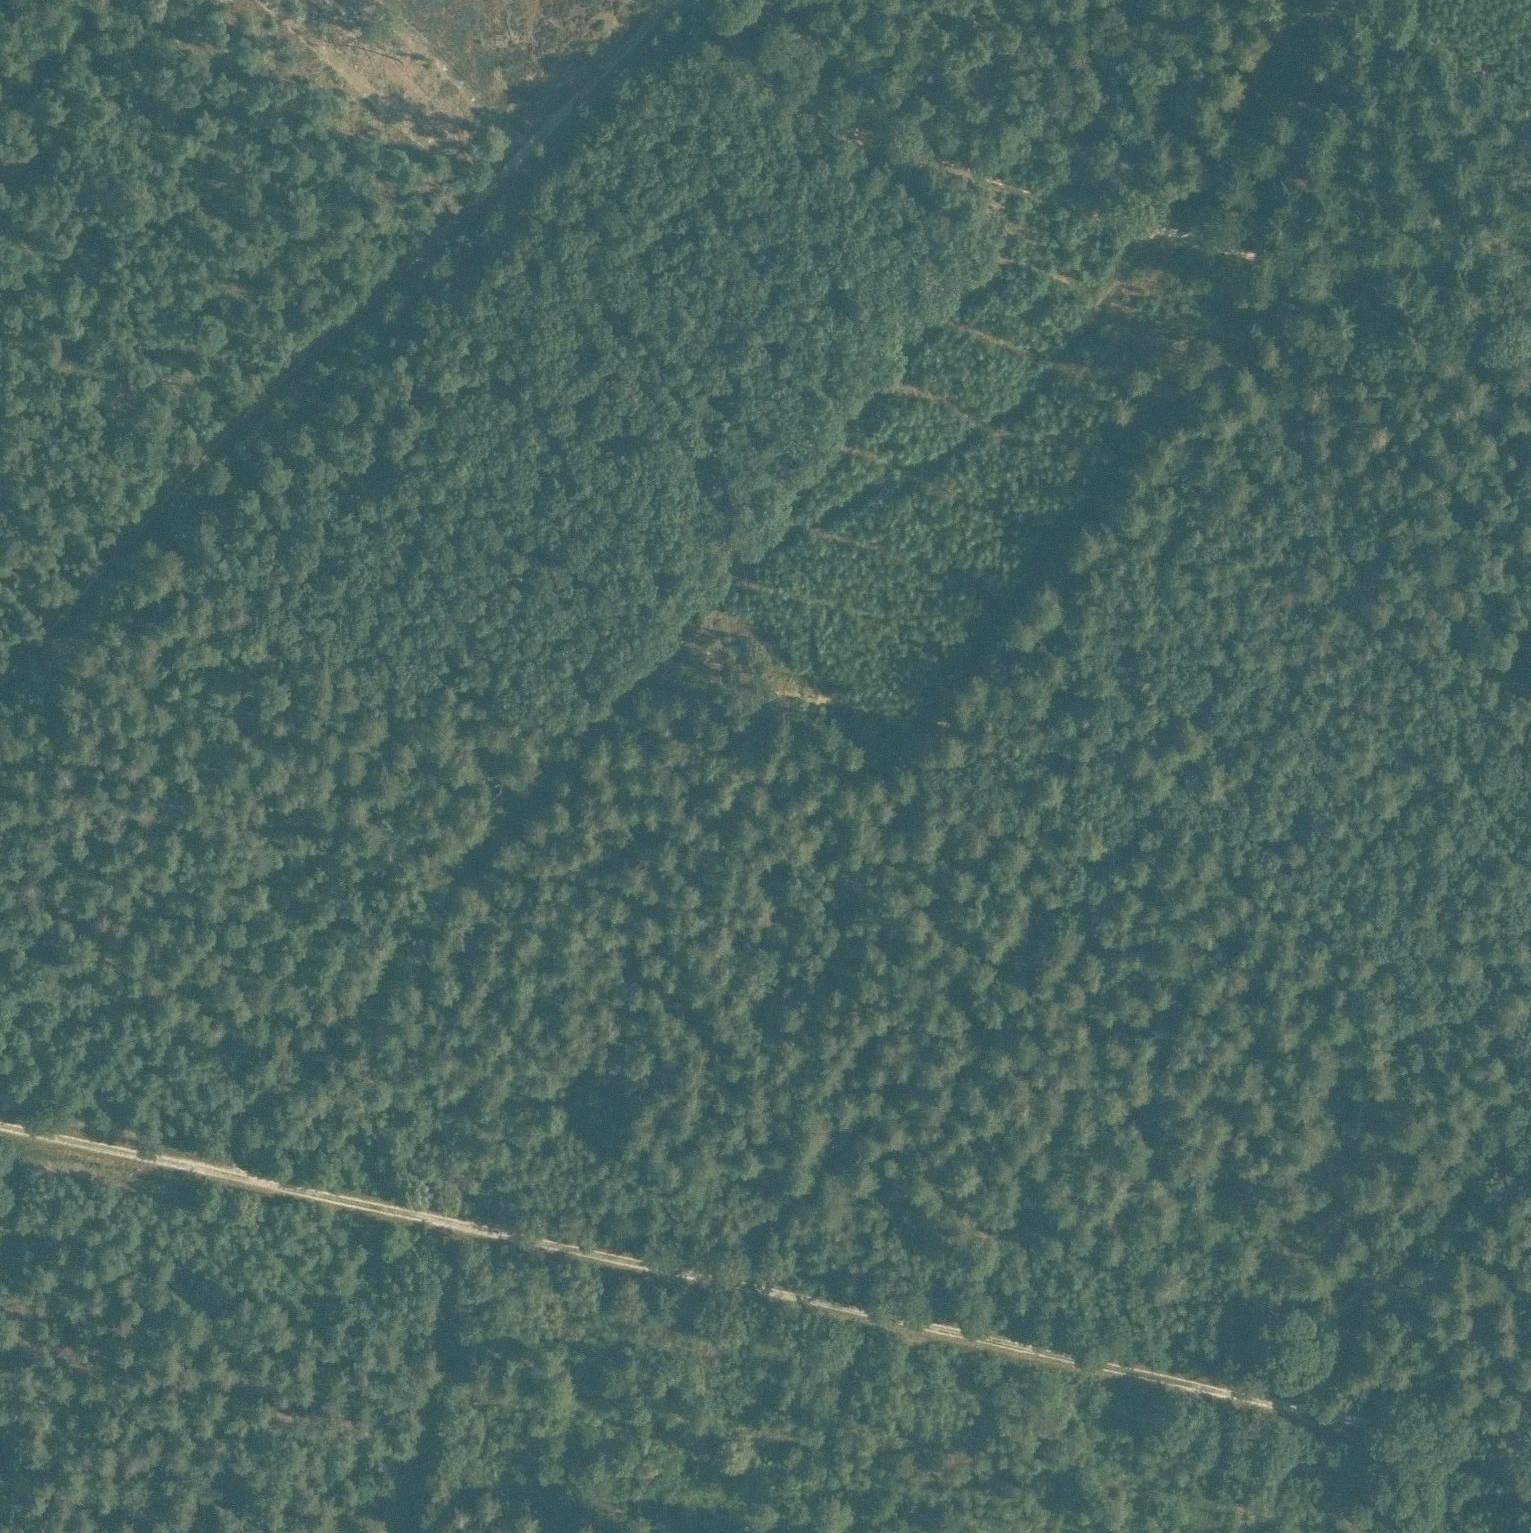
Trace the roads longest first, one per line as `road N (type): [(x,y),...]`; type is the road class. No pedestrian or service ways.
road 1 (track): [(1281,1402),(719,1281)]
road 2 (track): [(719,1281),(449,1222)]
road 3 (track): [(1530,1458),(1281,1402)]
road 4 (track): [(449,1222),(207,1168)]
road 5 (track): [(207,1168),(0,1123)]

